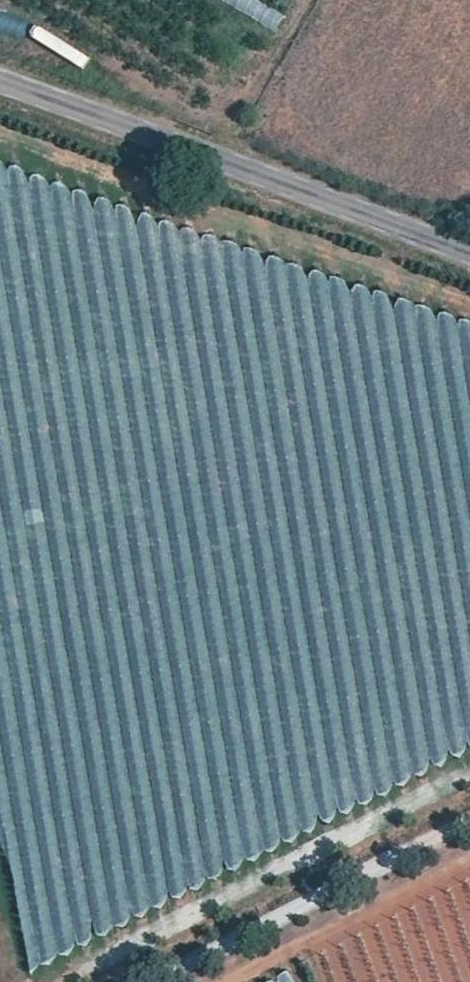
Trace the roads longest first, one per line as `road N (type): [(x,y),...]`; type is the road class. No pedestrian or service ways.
road 1 (tertiary): [(469,253),(0,83)]
road 2 (track): [(469,820),(159,981)]

